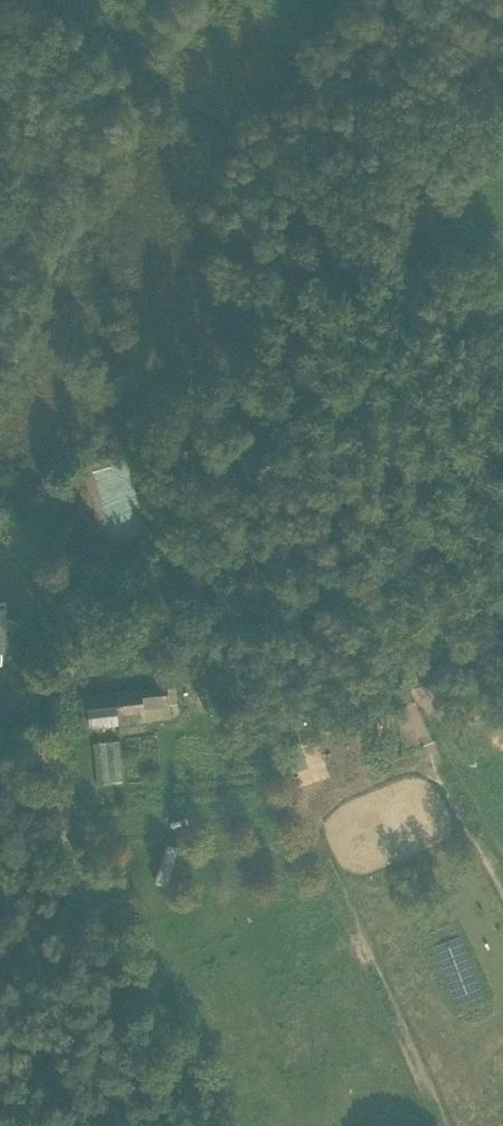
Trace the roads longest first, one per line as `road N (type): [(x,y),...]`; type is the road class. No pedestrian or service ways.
road 1 (track): [(13,0),(285,189),(502,401)]
road 2 (track): [(502,637),(262,669)]

